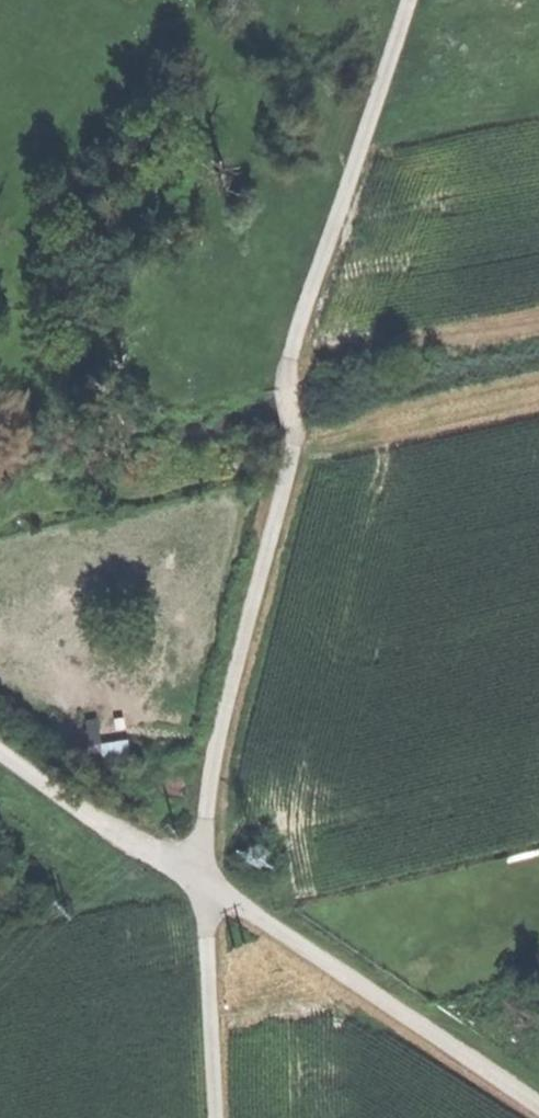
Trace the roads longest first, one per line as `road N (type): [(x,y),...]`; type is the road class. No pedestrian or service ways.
road 1 (unclassified): [(286,383),(296,457),(216,737),(207,883)]
road 2 (unclassified): [(286,383),(409,0)]
road 3 (track): [(207,883),(538,1109)]
road 4 (unclassified): [(0,750),(158,859),(207,883)]
road 5 (unclassified): [(207,883),(217,1117)]

